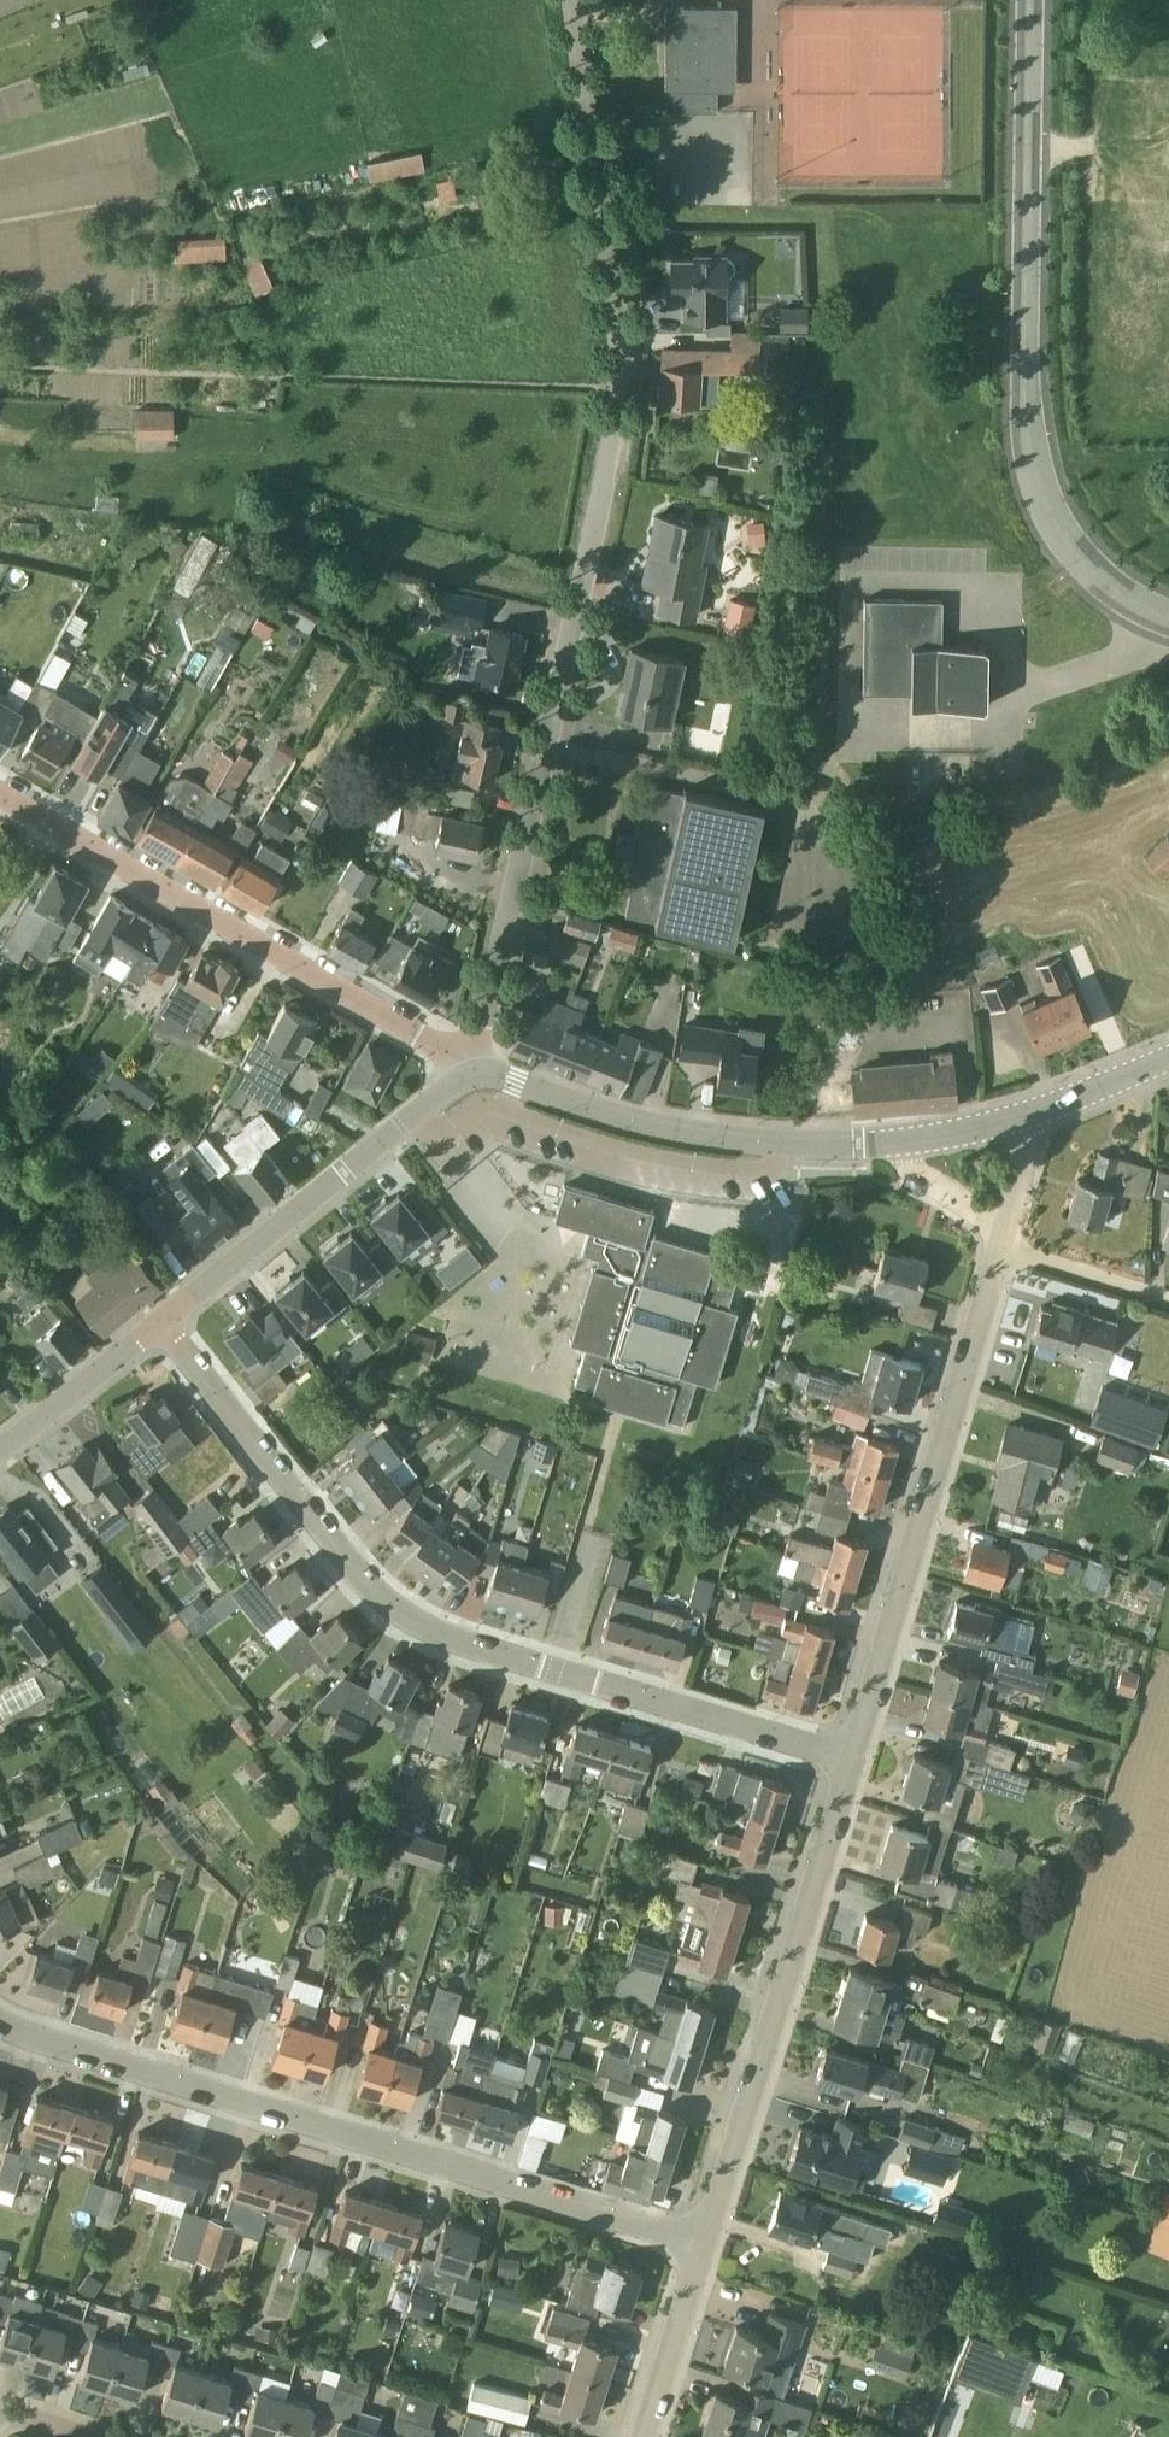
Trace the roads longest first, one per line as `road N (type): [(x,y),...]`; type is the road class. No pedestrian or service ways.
road 1 (residential): [(473,1060),(610,457),(614,298),(572,0)]
road 2 (unclassified): [(853,1760),(422,1635),(353,1579),(163,1323)]
road 3 (unclassified): [(703,2247),(17,2039),(0,2027)]
road 4 (unclassified): [(1168,619),(1121,594),(1067,549),(1050,524),(1033,467),(1025,407),(1031,0)]
road 5 (residential): [(473,1060),(0,791)]
road 6 (residential): [(853,1760),(1003,1247)]
road 7 (residential): [(703,2247),(853,1760)]
road 8 (tertiary): [(905,1141),(794,1145),(683,1134),(516,1079),(477,1075)]
road 9 (tertiary): [(477,1075),(440,1093),(163,1323)]
road 10 (tertiary): [(163,1323),(0,1452)]
road 11 (residential): [(645,2436),(703,2247)]
road 12 (residential): [(1168,1299),(1003,1247)]
road 13 (tertiary): [(1168,1060),(1022,1118)]
road 14 (residential): [(1011,1222),(977,1212),(909,1168),(905,1141)]

